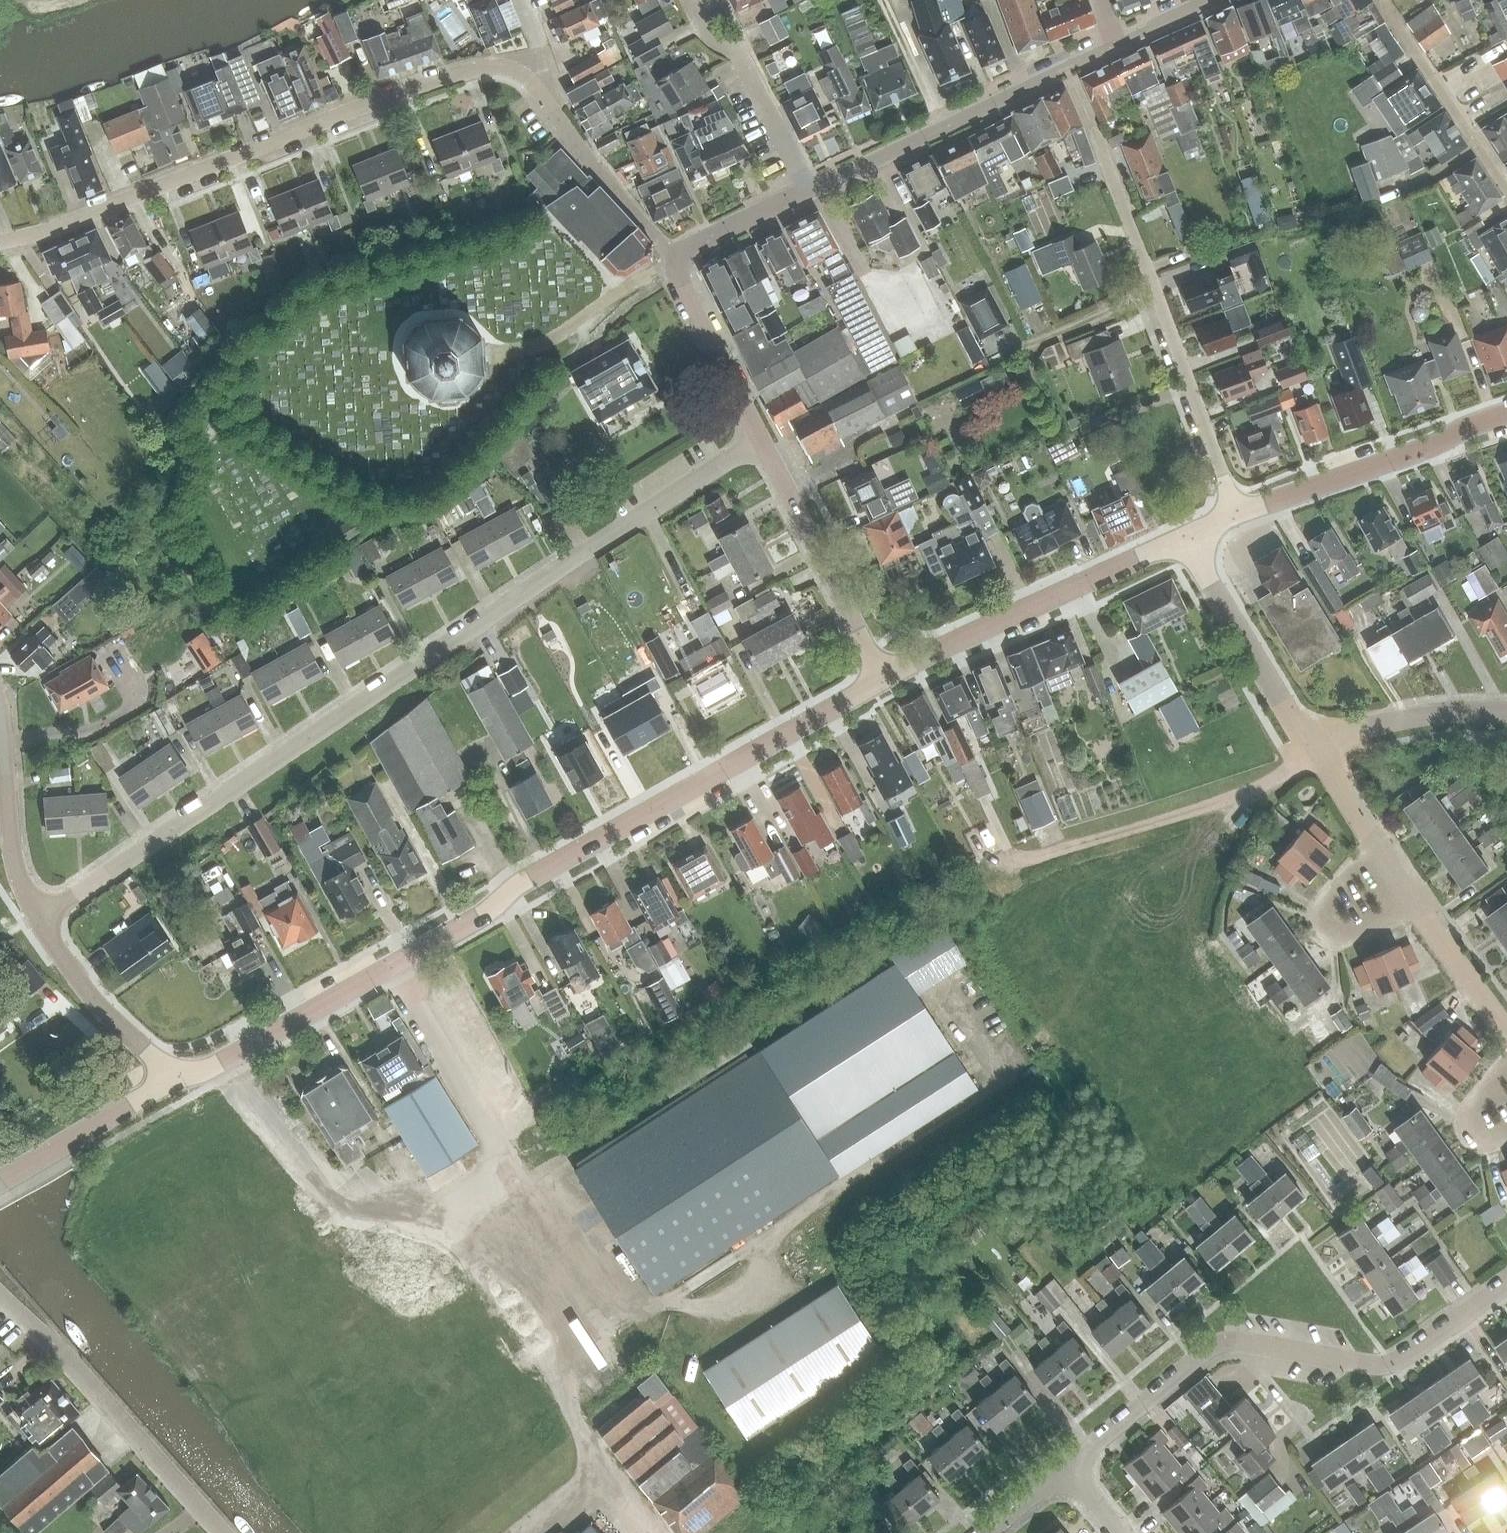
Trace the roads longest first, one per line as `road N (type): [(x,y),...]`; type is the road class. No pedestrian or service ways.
road 1 (residential): [(41,915),(760,440)]
road 2 (tertiary): [(394,966),(520,883),(884,676)]
road 3 (unclassified): [(599,1486),(548,1348),(541,1234),(394,966)]
road 4 (residential): [(528,80),(501,63),(457,68),(61,226),(0,241)]
road 5 (residential): [(1066,1468),(1218,1340),(1372,1367),(1391,1363),(1506,1282)]
road 6 (residential): [(1237,515),(1079,95)]
road 7 (residential): [(1116,43),(812,187)]
road 8 (tertiary): [(884,676),(1188,537)]
road 9 (unclassified): [(222,1532),(0,1298)]
road 10 (tertiary): [(1237,515),(1506,416)]
road 11 (residential): [(884,676),(760,440)]
road 12 (tertiary): [(176,1081),(394,966)]
road 13 (residential): [(1312,748),(1188,537)]
road 14 (residential): [(528,80),(675,256)]
road 15 (residential): [(812,187),(744,55),(704,29),(689,0)]
road 16 (residential): [(1506,186),(1380,0)]
road 17 (residential): [(176,1081),(108,1016),(41,915)]
road 18 (residential): [(1412,899),(1355,931),(1334,936),(1320,927),(1325,895),(1376,846)]
road 19 (residential): [(760,440),(675,256)]
road 20 (tertiary): [(0,1180),(176,1081)]
road 21 (residential): [(1312,748),(1405,719),(1506,710)]
road 22 (residential): [(41,915),(19,875),(8,831),(0,737)]
road 23 (residential): [(1506,1026),(1412,899)]
road 24 (residential): [(812,187),(675,256)]

